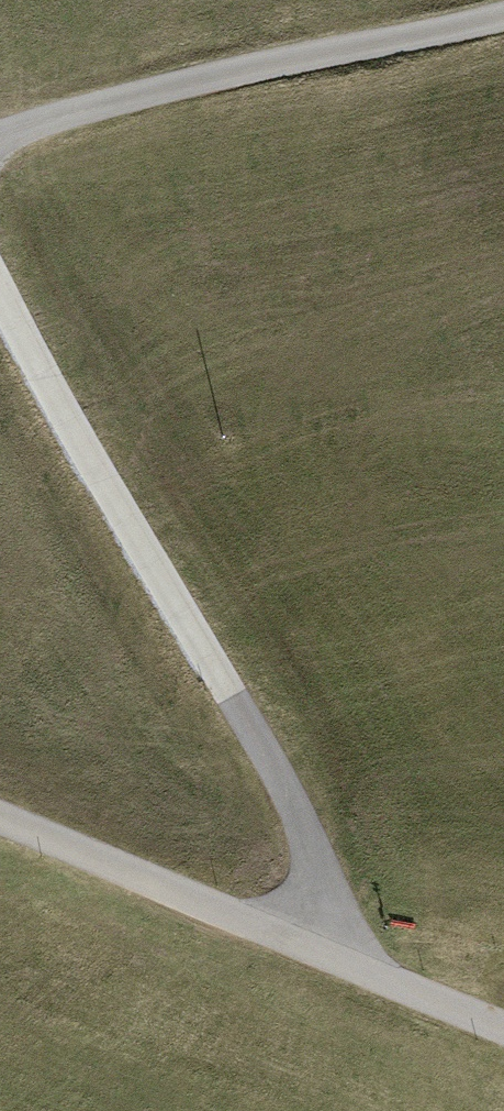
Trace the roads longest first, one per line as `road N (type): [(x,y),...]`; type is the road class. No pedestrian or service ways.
road 1 (unclassified): [(340,960),(327,890),(303,826),(0,297)]
road 2 (track): [(0,139),(122,100),(503,14)]
road 3 (unclassified): [(340,960),(0,816)]
road 4 (unclassified): [(503,1028),(340,960)]

